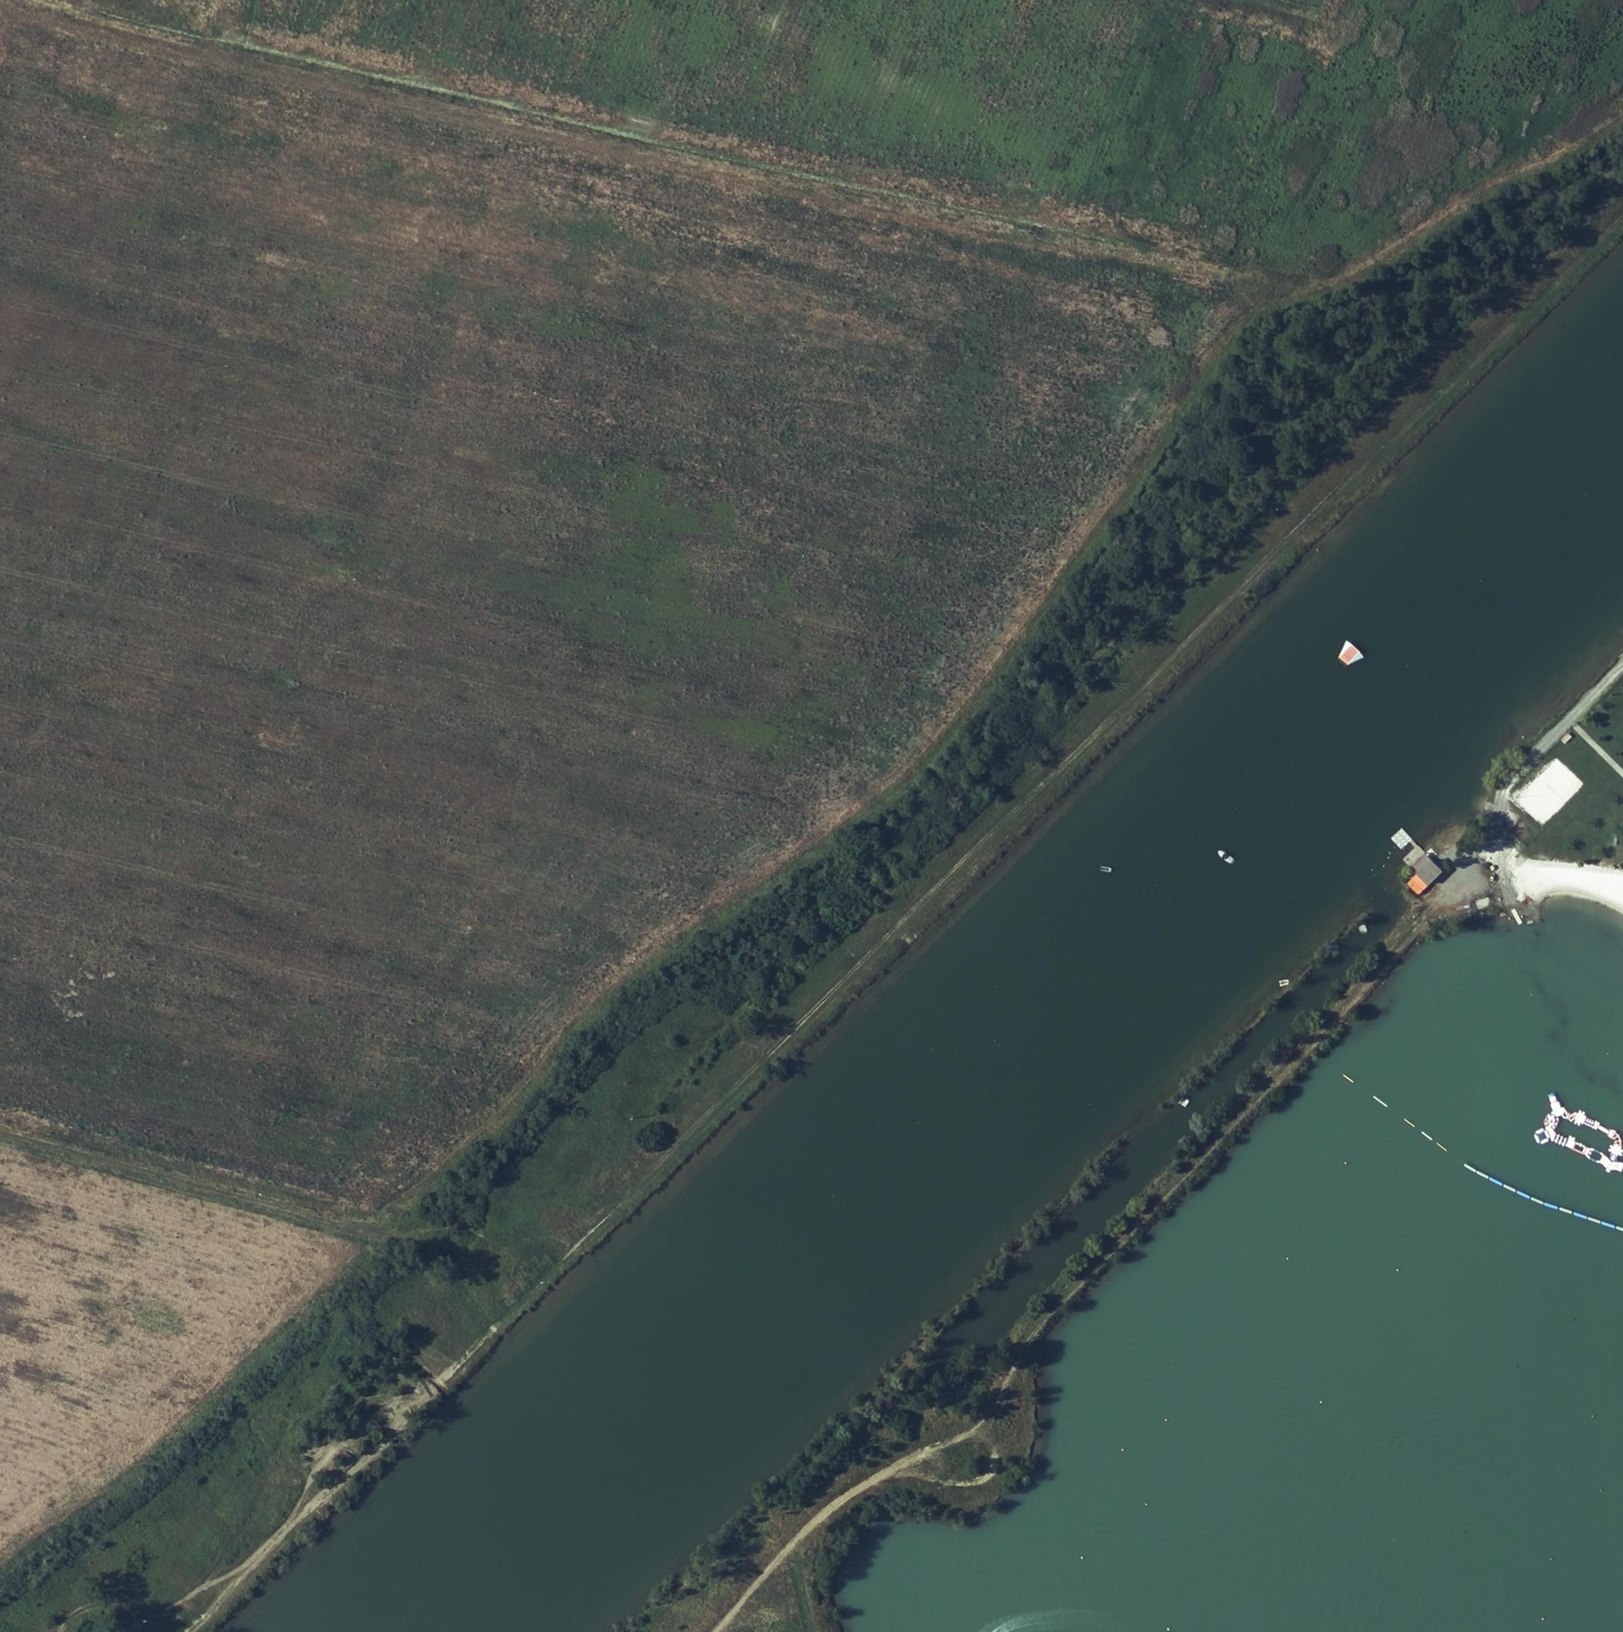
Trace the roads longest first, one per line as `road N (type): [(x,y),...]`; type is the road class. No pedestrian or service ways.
road 1 (track): [(386,1233),(0,1133)]

